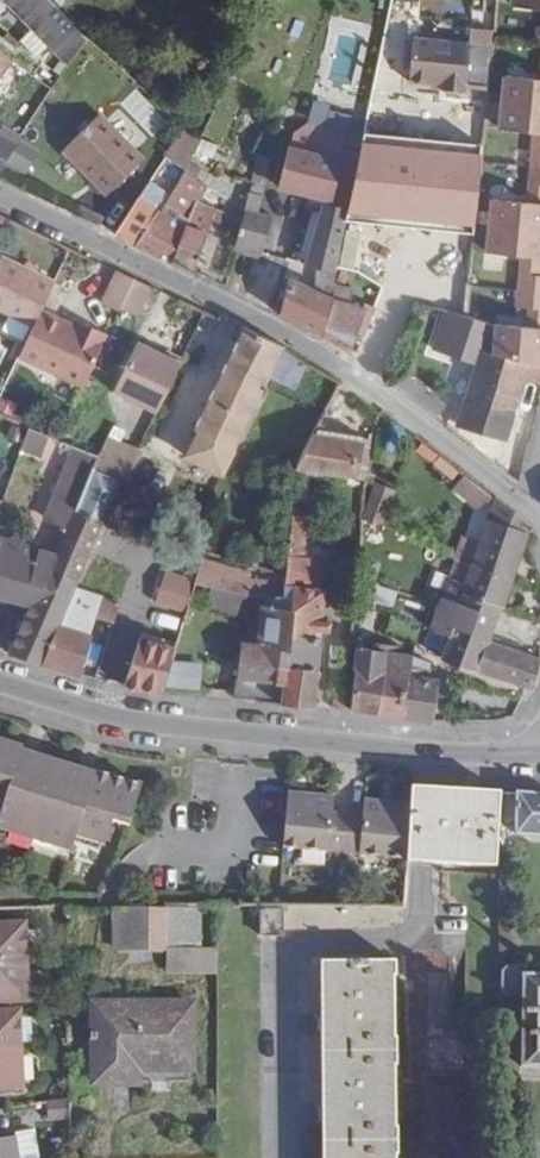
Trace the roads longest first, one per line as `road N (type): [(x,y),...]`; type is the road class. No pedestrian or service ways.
road 1 (residential): [(0,195),(322,352),(531,511)]
road 2 (residential): [(285,1157),(286,961),(305,945),(404,943),(416,934),(426,751)]
road 3 (primary): [(426,751),(132,719),(0,681)]

